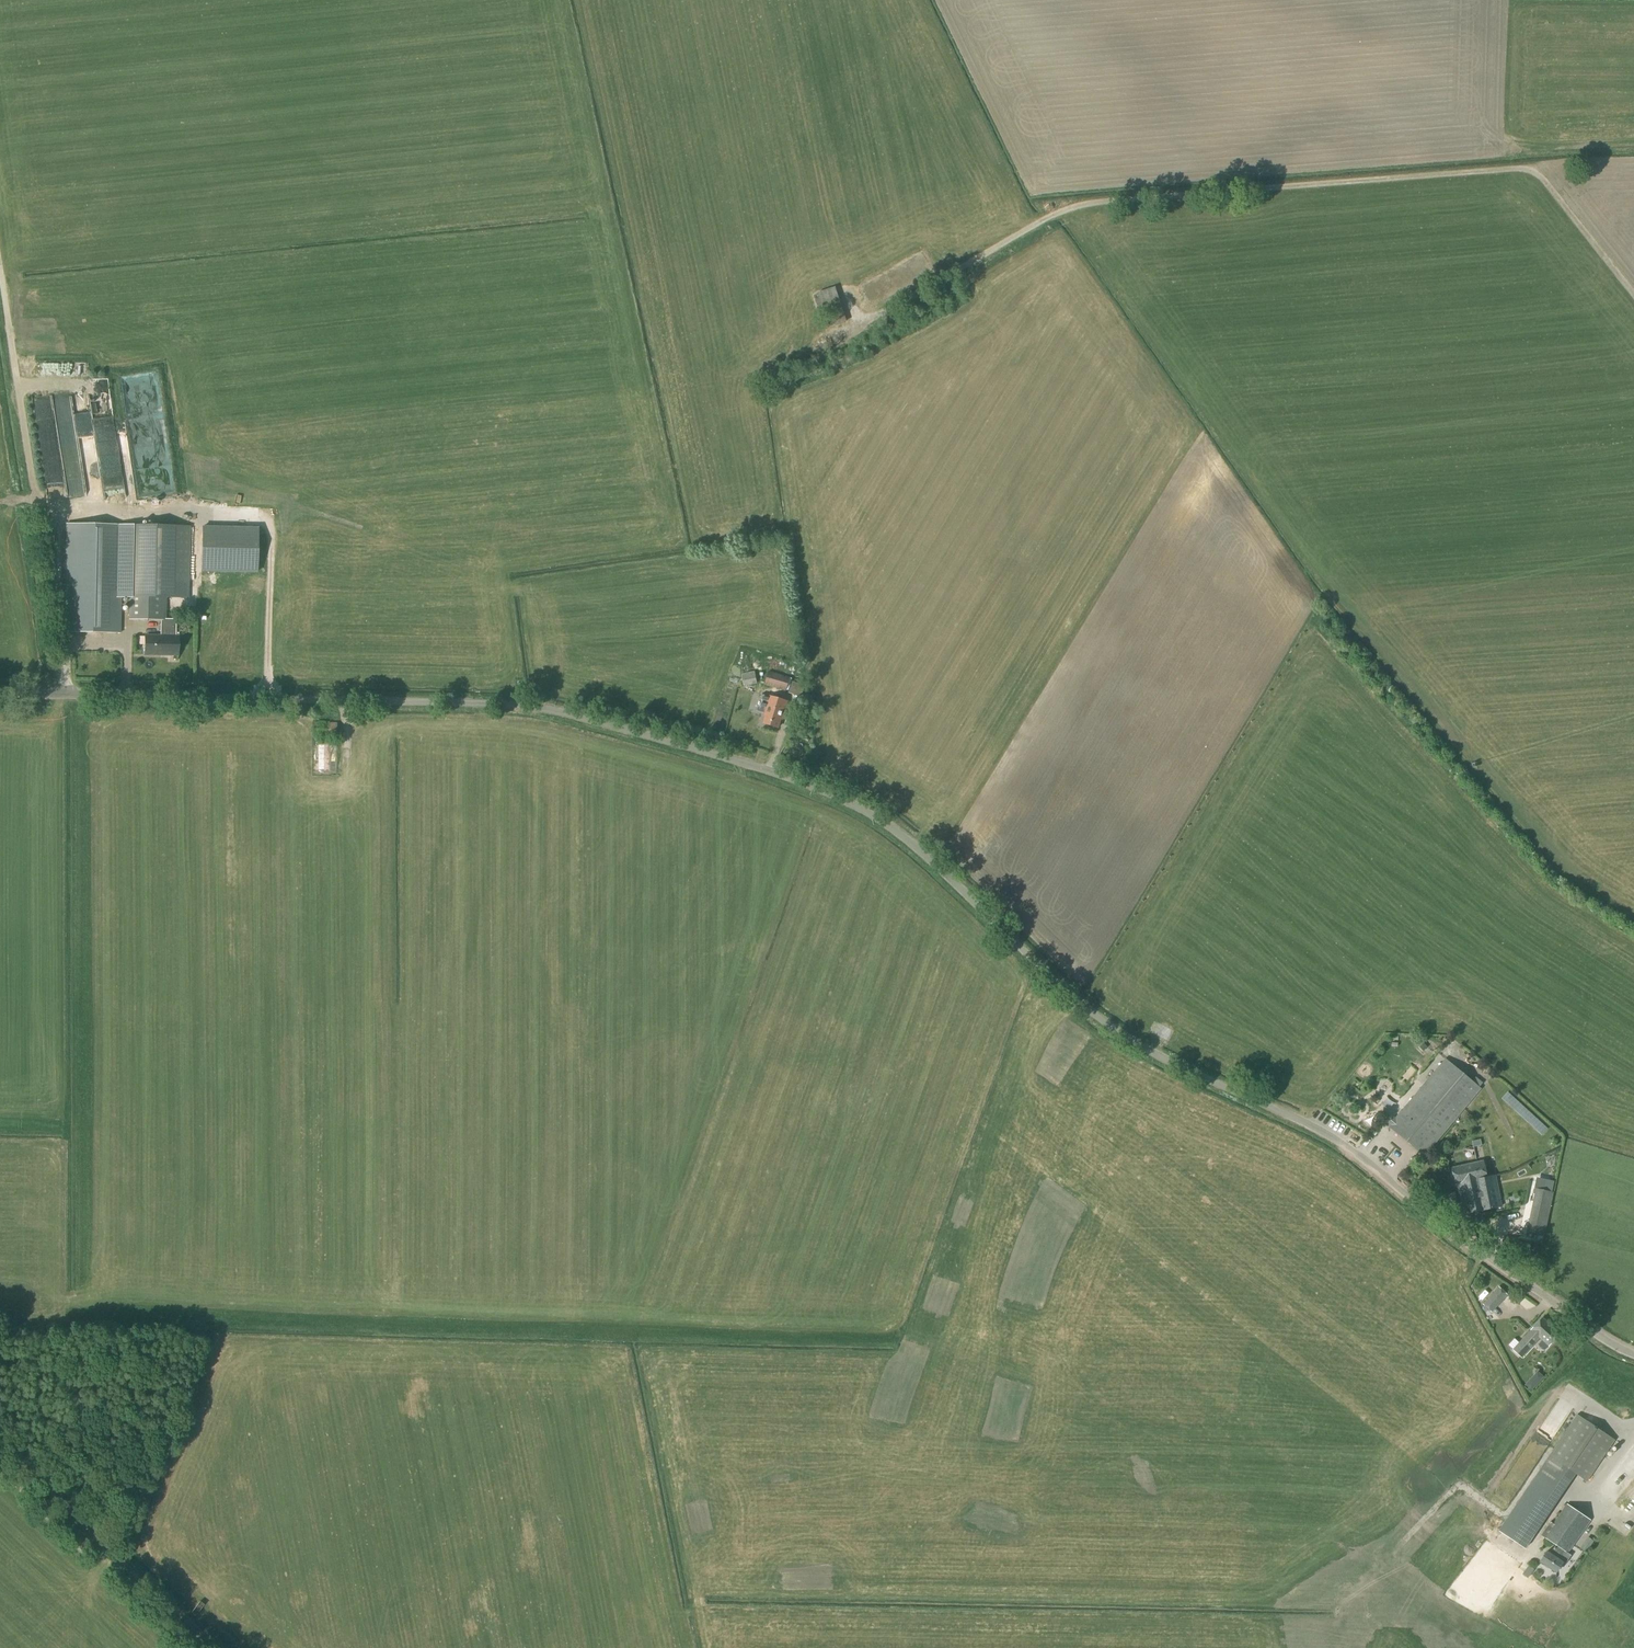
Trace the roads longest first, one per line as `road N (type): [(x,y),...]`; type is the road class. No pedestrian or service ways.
road 1 (unclassified): [(1633,1355),(1506,1269),(1353,1151),(1105,1023),(898,833),(810,784),(528,706),(0,693)]
road 2 (unclassified): [(218,1647),(0,1437)]

